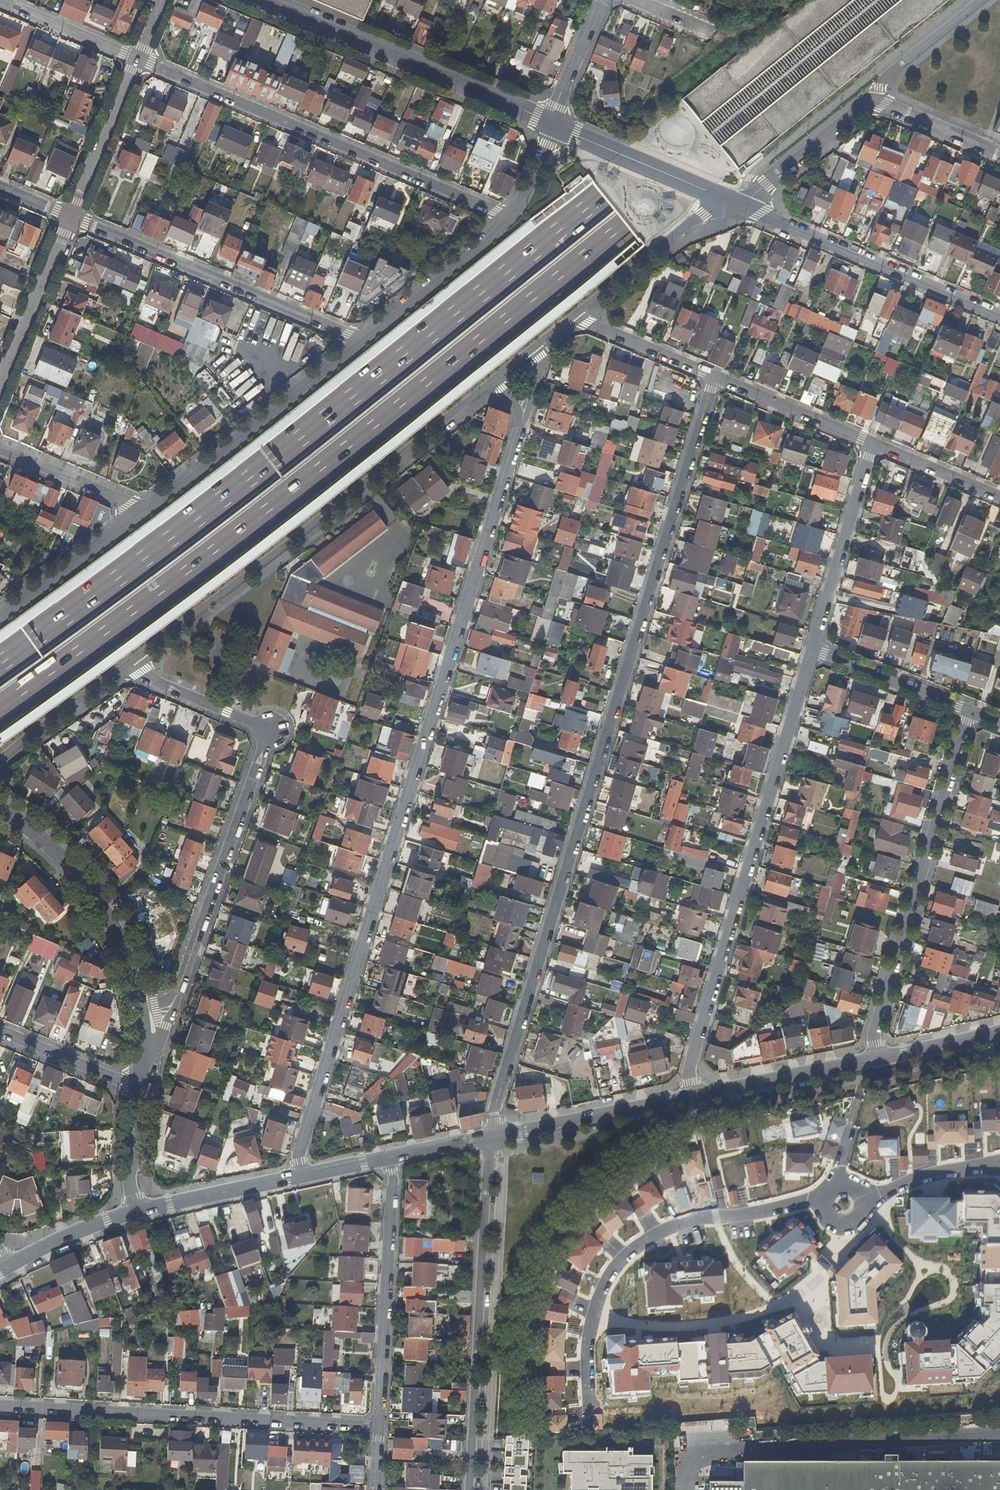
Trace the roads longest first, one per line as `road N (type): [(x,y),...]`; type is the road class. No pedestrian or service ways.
road 1 (motorway): [(0,709),(249,527),(906,0)]
road 2 (motorway): [(846,0),(227,497),(0,663)]
road 3 (residential): [(714,378),(490,1139)]
road 4 (residential): [(301,1176),(300,1147),(520,425)]
road 5 (residential): [(144,1055),(181,986),(271,729),(126,669)]
road 6 (residential): [(497,379),(126,669)]
road 7 (residential): [(813,650),(692,1060),(693,1097)]
road 8 (residential): [(137,59),(511,218)]
road 9 (residential): [(0,1406),(379,1426)]
road 10 (residential): [(826,1205),(716,1216),(656,1232),(634,1247),(603,1280),(597,1300),(591,1413)]
road 11 (residential): [(876,1059),(876,1025),(971,712)]
road 12 (residential): [(490,1139),(471,1489)]
road 13 (residential): [(71,216),(361,340)]
road 14 (residential): [(265,0),(551,123)]
road 15 (residential): [(144,1055),(123,942),(106,910),(41,839),(0,813)]
road 16 (residential): [(735,201),(999,315)]
road 17 (residential): [(138,515),(361,340)]
road 18 (residential): [(379,1426),(391,1158)]
road 19 (residential): [(871,442),(813,650)]
road 20 (tertiary): [(490,1139),(693,1097)]
road 21 (residential): [(735,201),(686,226),(574,318)]
road 22 (residential): [(551,123),(735,201)]
road 23 (residential): [(361,340),(511,218)]
road 24 (tertiary): [(693,1097),(876,1059)]
road 25 (residential): [(0,386),(71,216)]
road 26 (residential): [(0,615),(138,515)]
road 27 (residential): [(71,216),(137,59)]
road 28 (residential): [(813,650),(971,712)]
road 29 (residential): [(871,101),(769,185),(735,201)]
road 30 (residential): [(871,442),(714,378)]
road 31 (tertiary): [(136,1212),(301,1176)]
road 32 (residential): [(126,669),(0,763)]
road 33 (residential): [(0,448),(116,497),(138,515)]
road 34 (residential): [(985,0),(897,68),(871,101)]
road 35 (residential): [(714,378),(574,318)]
road 36 (residential): [(0,0),(137,59)]
road 37 (residential): [(999,1163),(859,1199)]
road 38 (residential): [(132,1091),(0,1034)]
road 39 (residential): [(999,497),(871,442)]
road 40 (residential): [(999,155),(871,101)]
road 41 (tertiary): [(10,1265),(136,1212)]
road 42 (residential): [(551,123),(601,0)]
road 43 (tertiary): [(876,1059),(999,1032)]
road 44 (residential): [(136,1212),(132,1091)]

